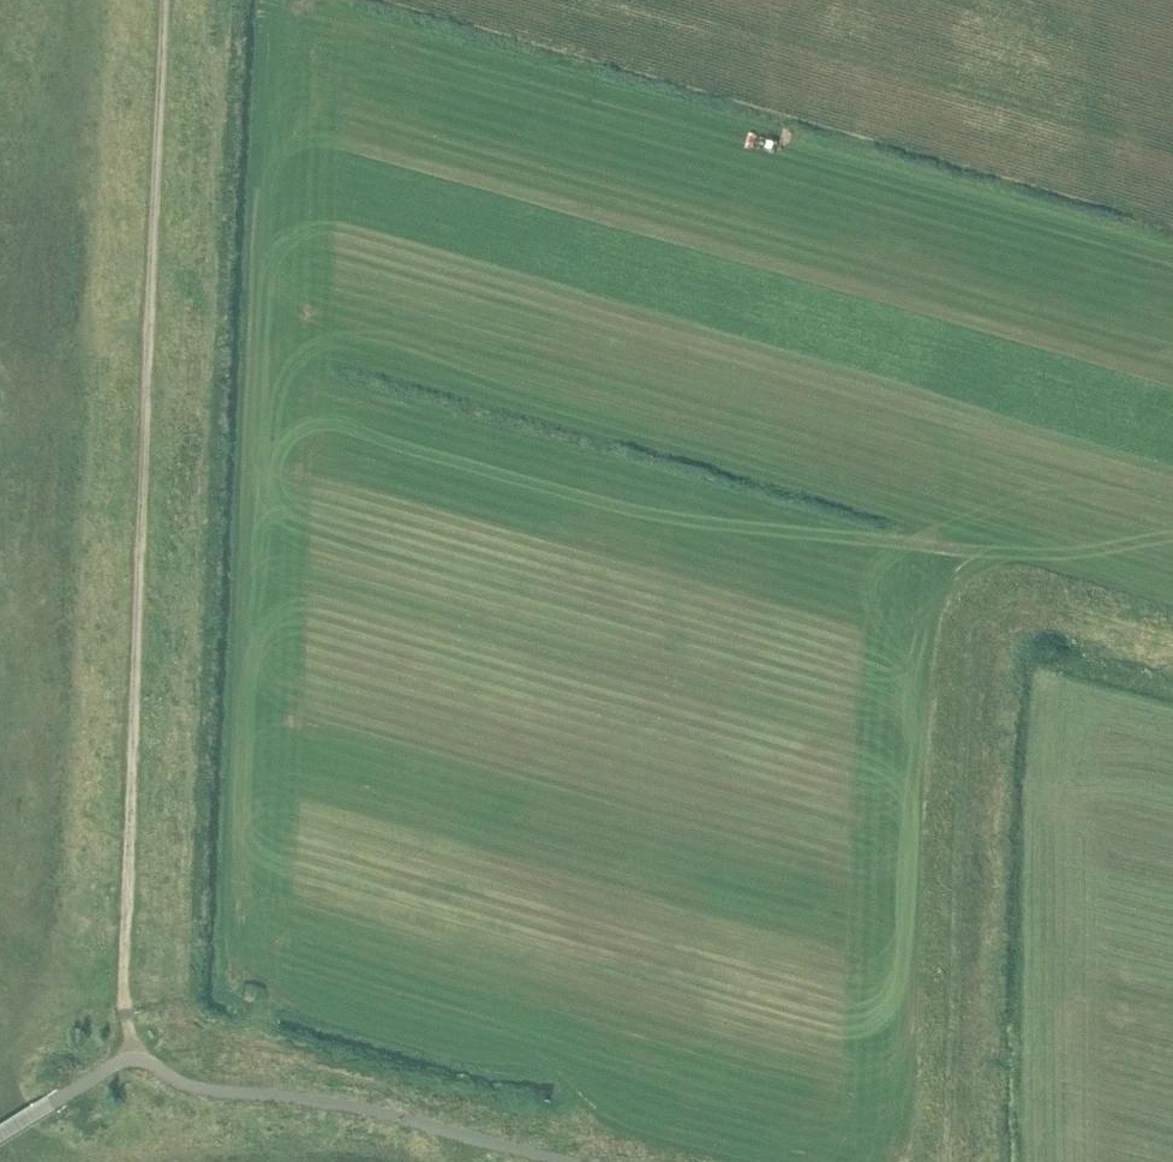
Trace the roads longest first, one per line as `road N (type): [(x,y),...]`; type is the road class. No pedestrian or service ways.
road 1 (track): [(125,1057),(167,0)]

